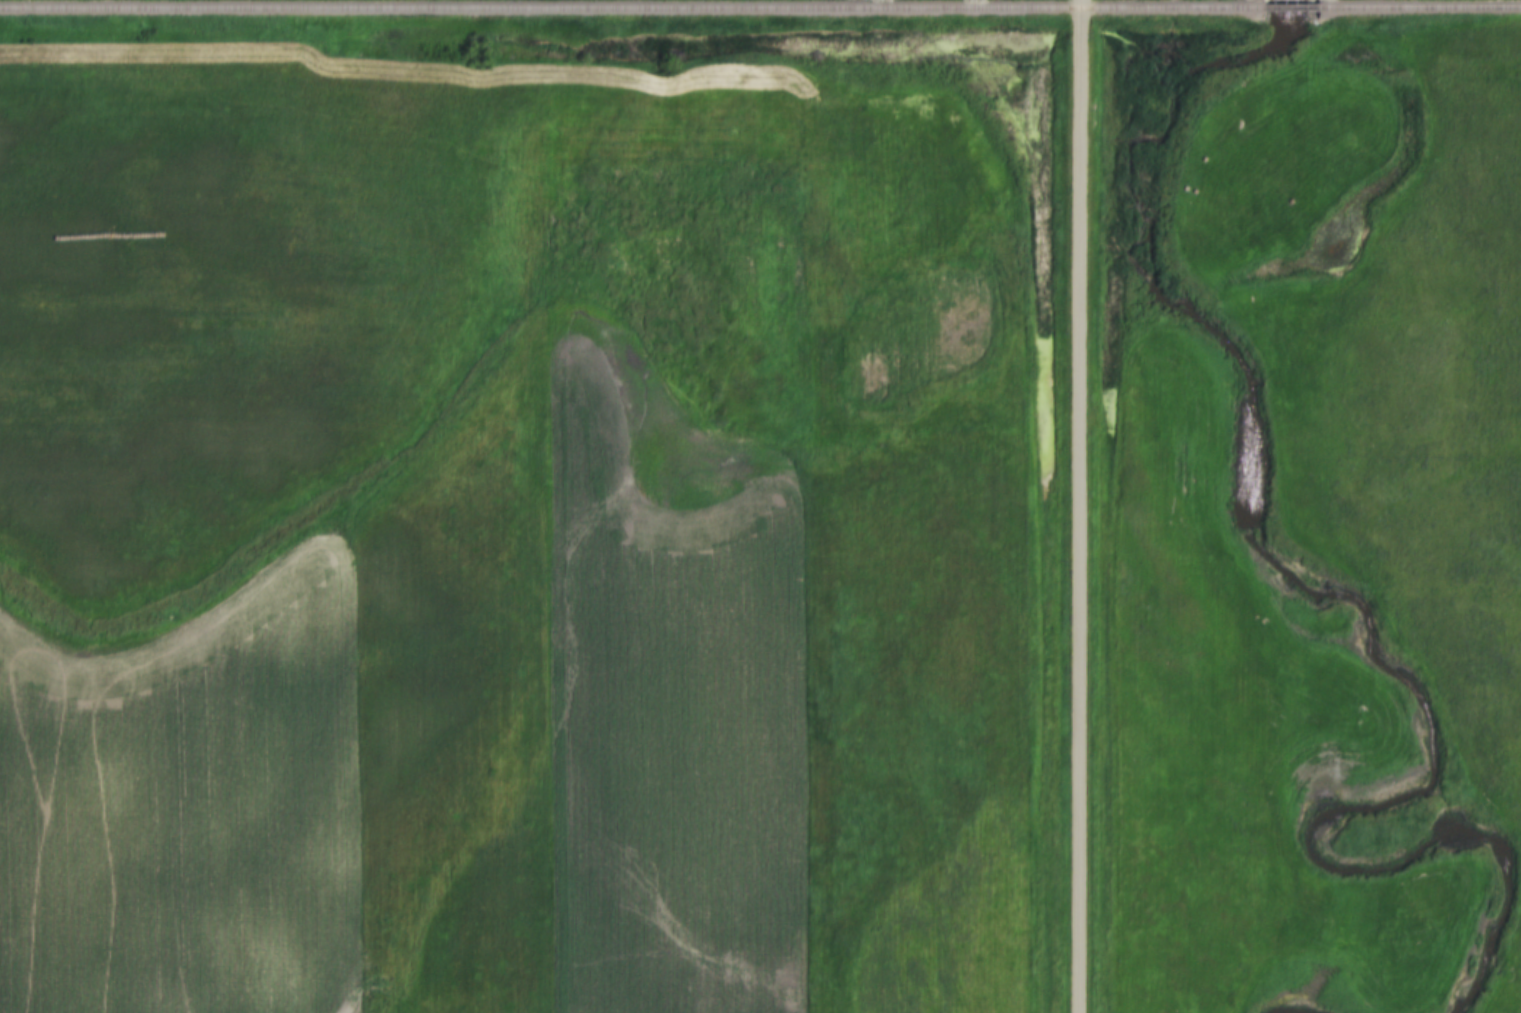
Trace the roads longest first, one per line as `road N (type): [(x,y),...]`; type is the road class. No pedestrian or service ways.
road 1 (residential): [(1077,0),(1076,1012)]

